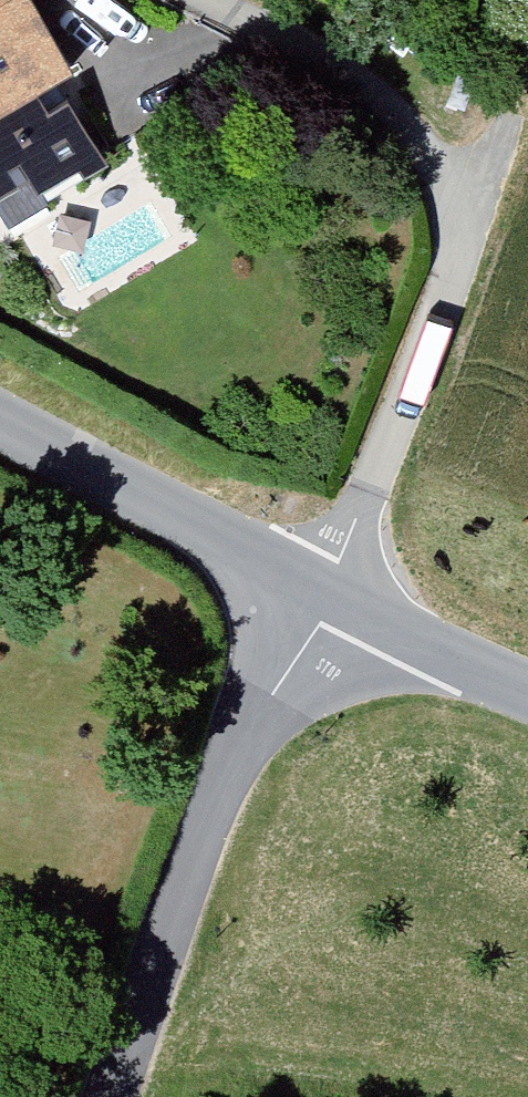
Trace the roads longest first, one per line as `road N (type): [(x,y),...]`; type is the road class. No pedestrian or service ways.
road 1 (residential): [(178,0),(356,92),(409,144),(439,196),(448,269),(312,597)]
road 2 (unclassified): [(128,1096),(312,597)]
road 3 (tertiary): [(312,597),(0,427)]
road 4 (tertiary): [(527,691),(312,597)]

